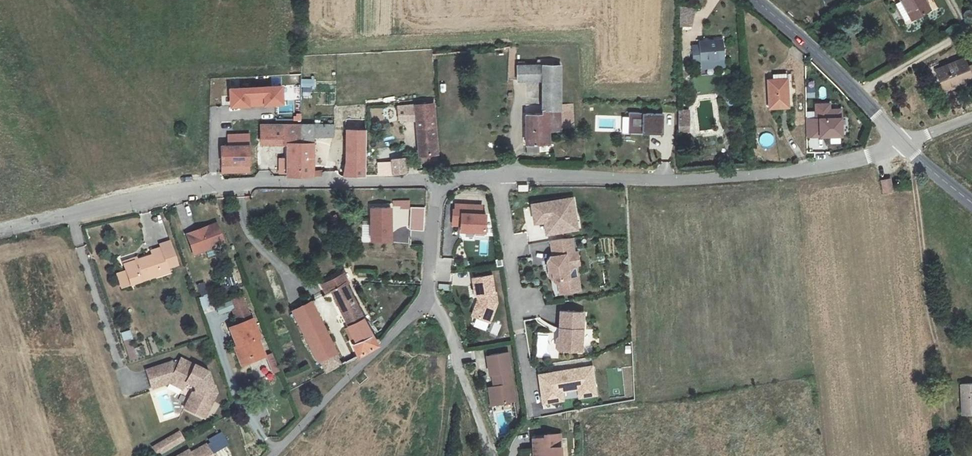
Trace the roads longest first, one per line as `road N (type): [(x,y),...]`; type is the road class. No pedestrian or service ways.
road 1 (unclassified): [(903,145),(796,172),(694,181),(437,178)]
road 2 (unclassified): [(437,178),(221,185),(0,230)]
road 3 (residential): [(273,455),(426,300),(437,178)]
road 4 (unclassified): [(755,0),(903,145)]
road 5 (track): [(492,455),(442,318),(426,300)]

